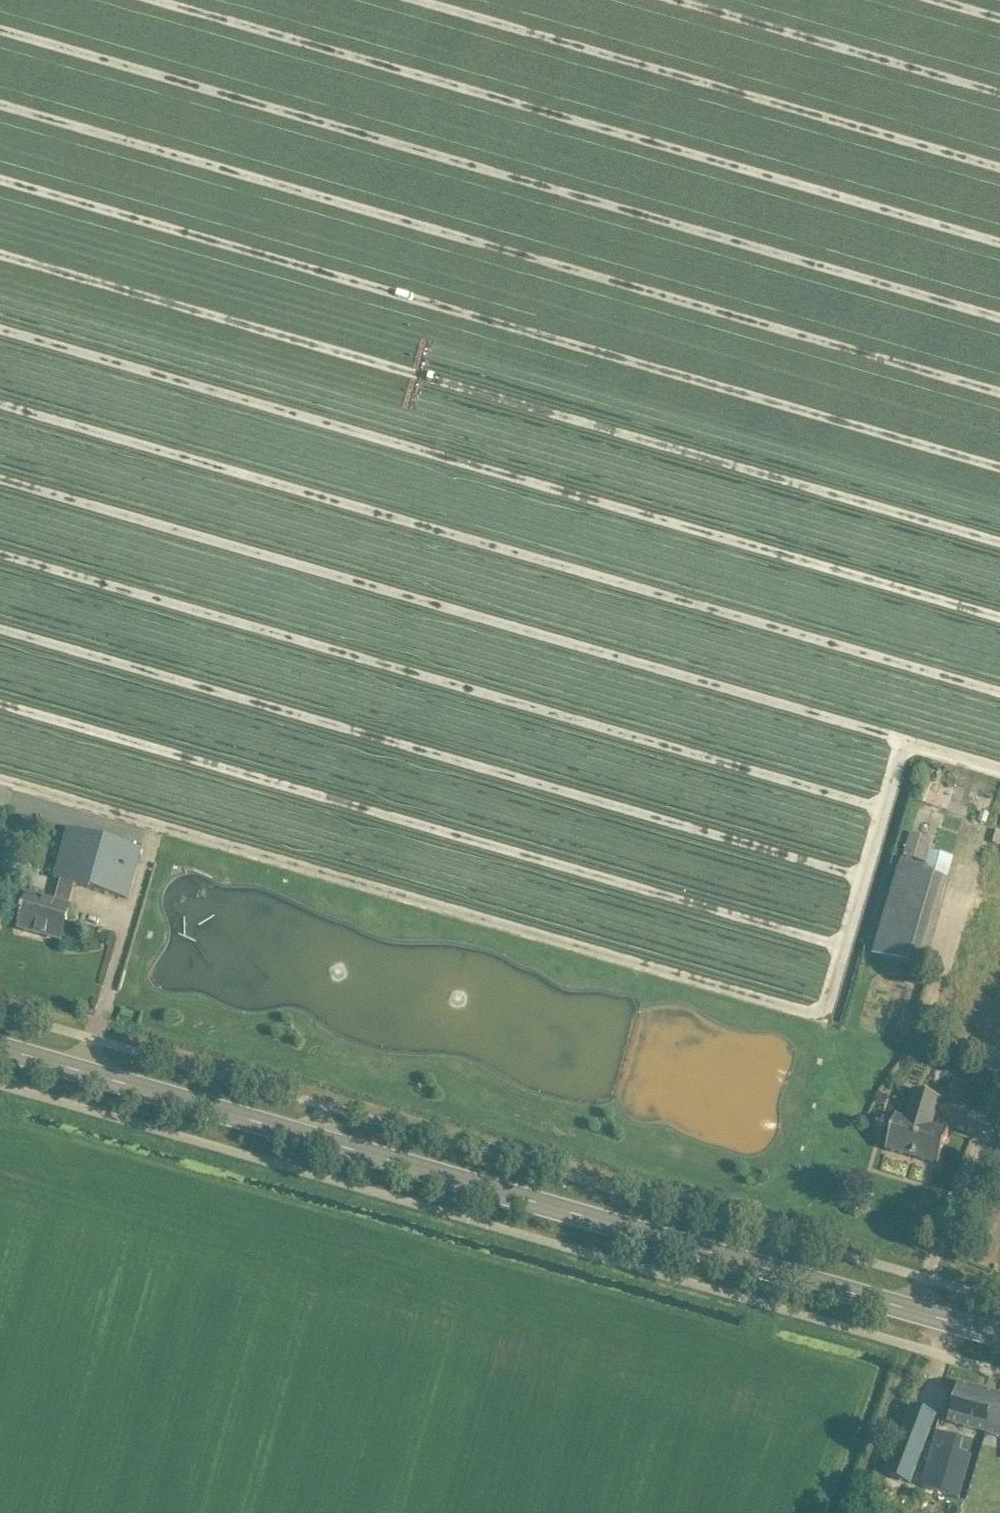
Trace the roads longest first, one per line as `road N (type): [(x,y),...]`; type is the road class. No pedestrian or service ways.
road 1 (secondary): [(999,1334),(0,1045)]

